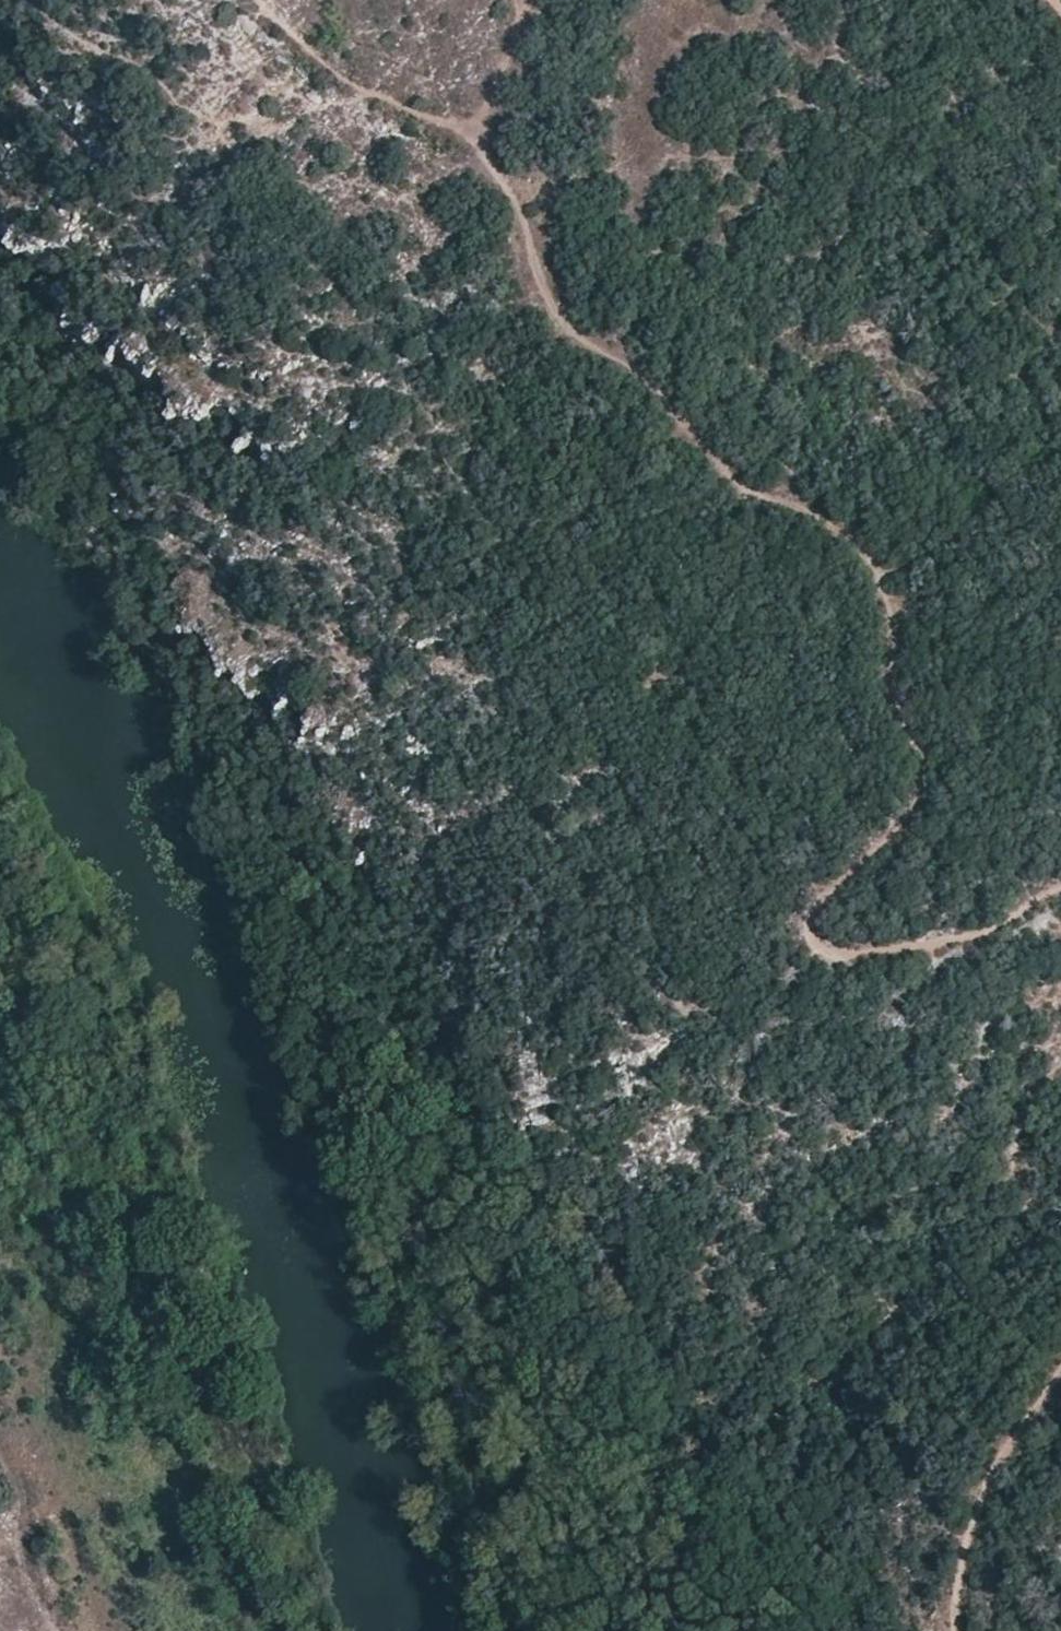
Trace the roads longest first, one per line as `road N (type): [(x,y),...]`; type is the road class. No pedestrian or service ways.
road 1 (track): [(1060,889),(976,938),(846,957),(812,938),(817,907),(890,835),(927,781),(890,699),(888,597),(848,532),(753,488),(636,372),(554,325),(481,144),(328,71),(254,0)]
road 2 (track): [(953,1630),(954,1552),(995,1464),(1060,1372)]
road 3 (track): [(59,1630),(17,1535),(12,1475),(0,1439)]

